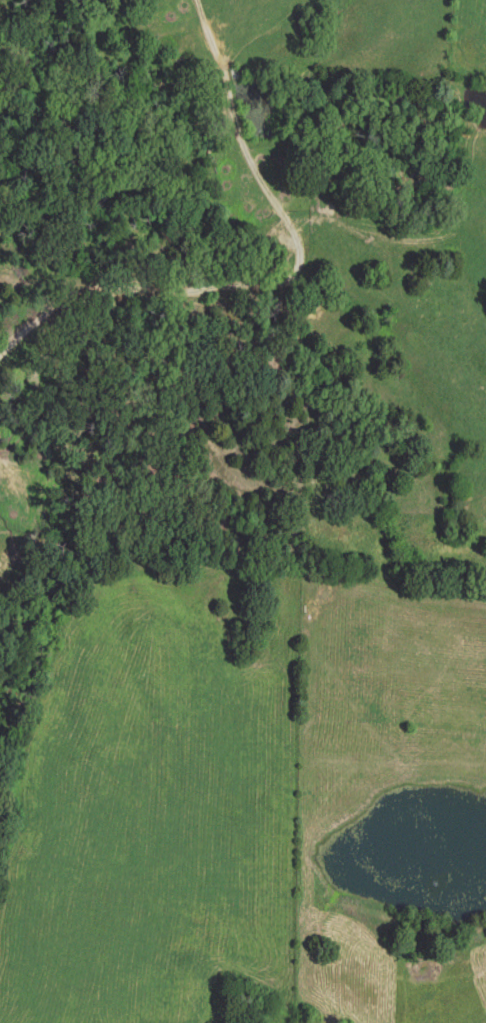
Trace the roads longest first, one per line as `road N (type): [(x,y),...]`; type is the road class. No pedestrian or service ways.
road 1 (residential): [(0,357),(57,315),(98,299),(249,295),(282,288),(294,273),(300,252),(267,193),(192,0)]

